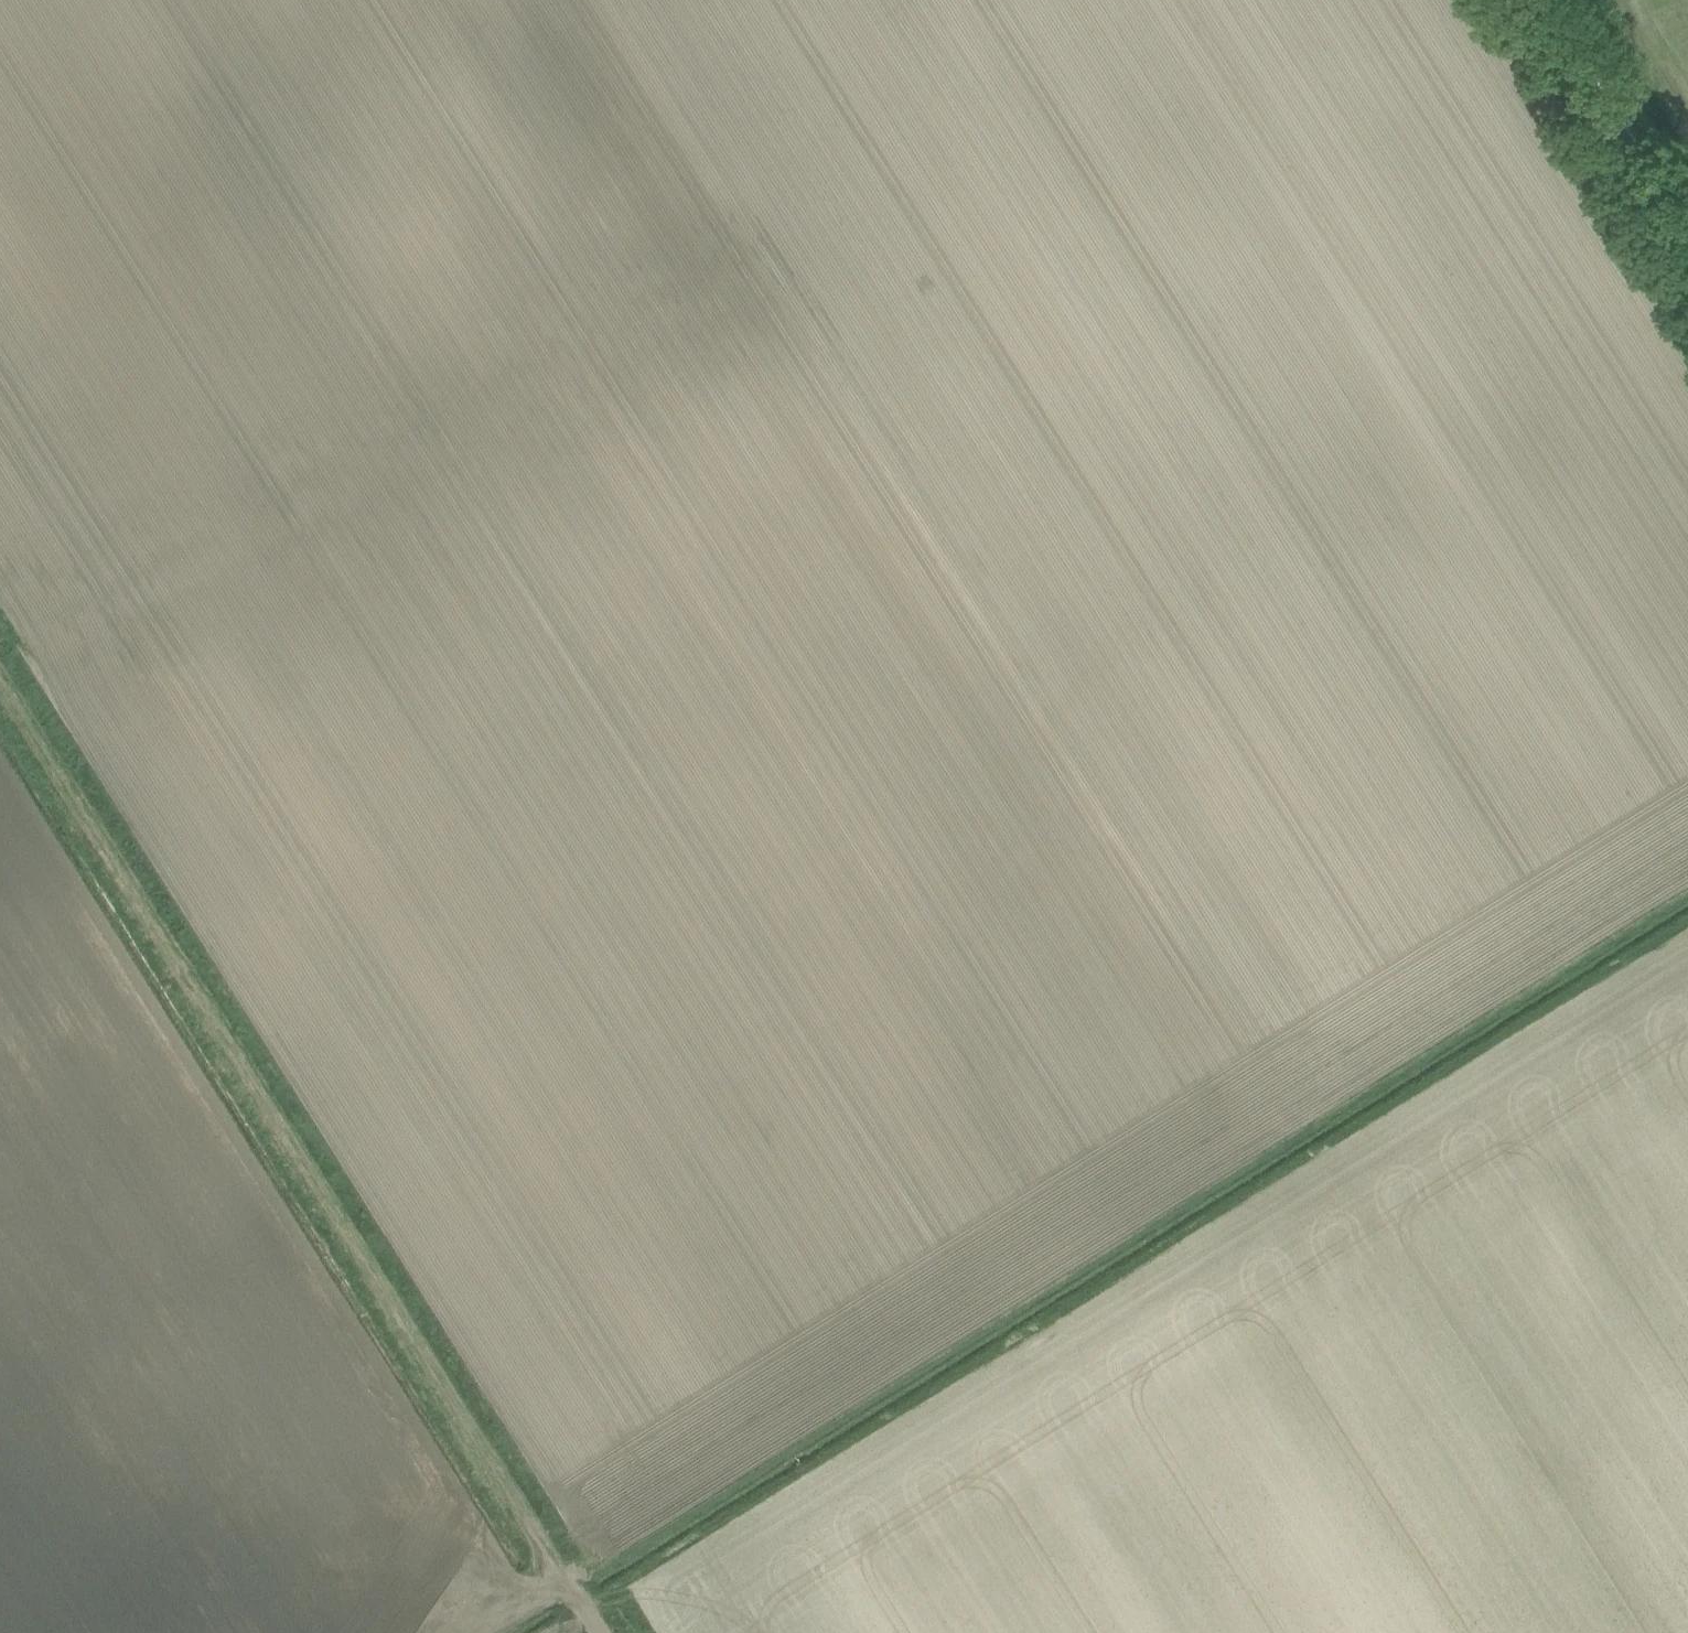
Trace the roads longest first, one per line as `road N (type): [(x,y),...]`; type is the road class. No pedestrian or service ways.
road 1 (unclassified): [(595,1632),(0,671)]
road 2 (unclassified): [(1687,226),(1546,0)]

